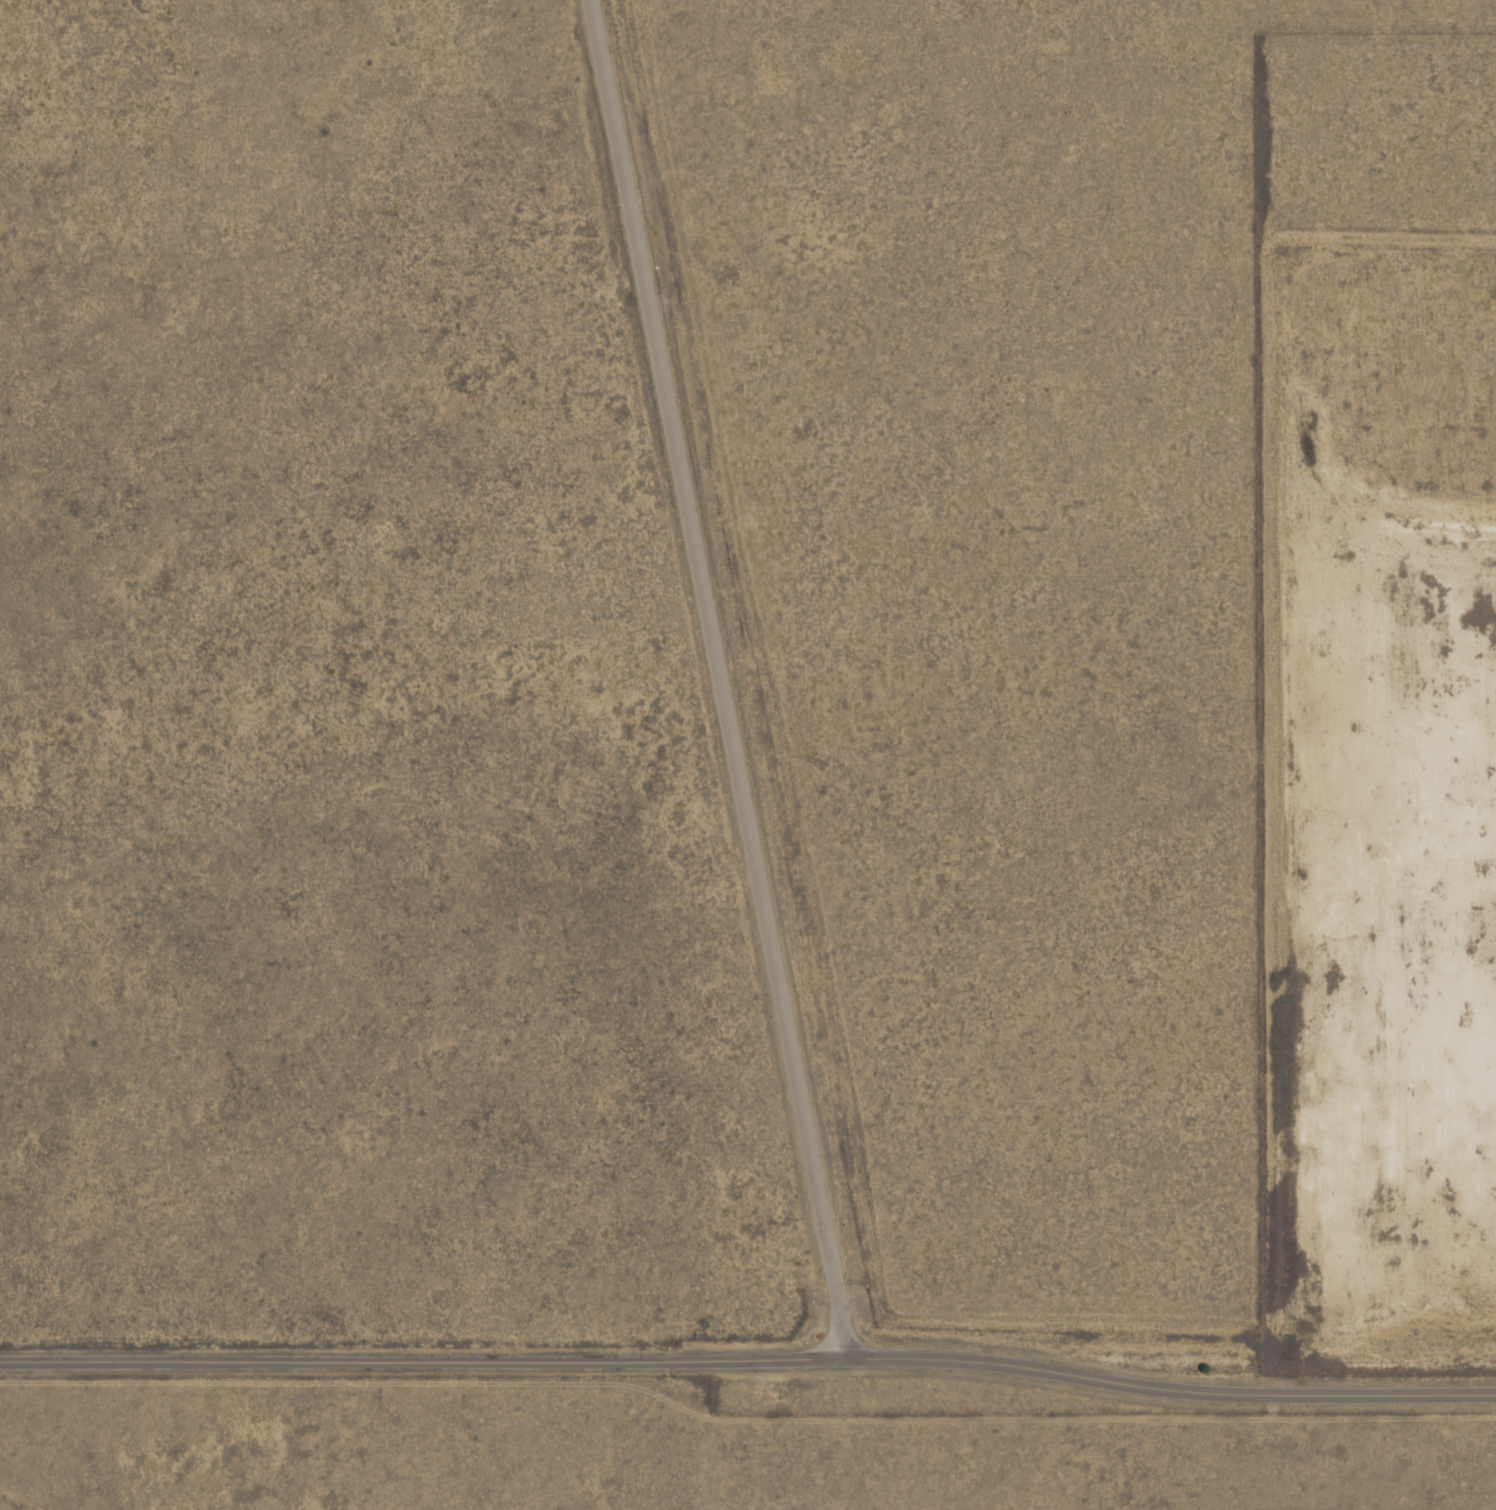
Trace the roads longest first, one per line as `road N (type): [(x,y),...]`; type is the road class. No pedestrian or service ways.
road 1 (residential): [(587,0),(847,1358)]
road 2 (residential): [(847,1358),(0,1364)]
road 3 (residential): [(847,1358),(1006,1364),(1198,1393),(1495,1390)]

